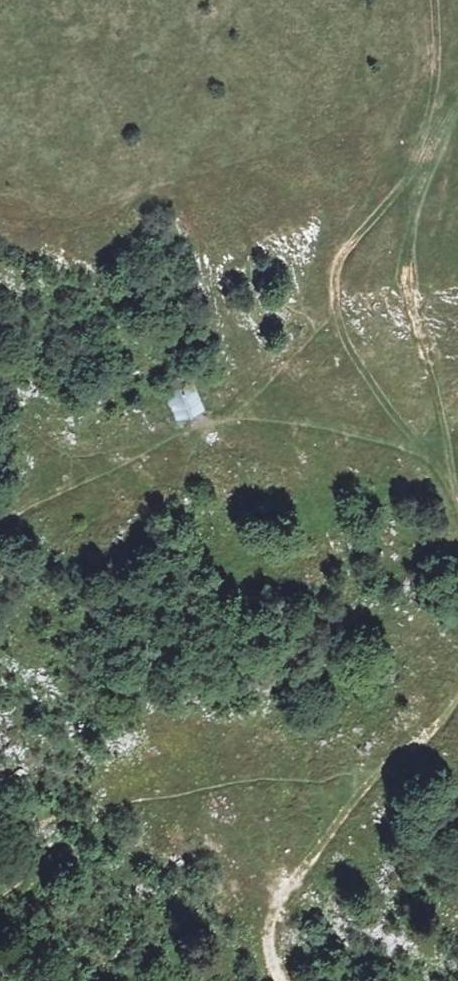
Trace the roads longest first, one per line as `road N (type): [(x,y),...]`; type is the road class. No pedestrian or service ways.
road 1 (track): [(423,175),(407,277),(449,473)]
road 2 (track): [(380,771),(285,889),(267,933),(280,980)]
road 3 (track): [(429,0),(423,175)]

